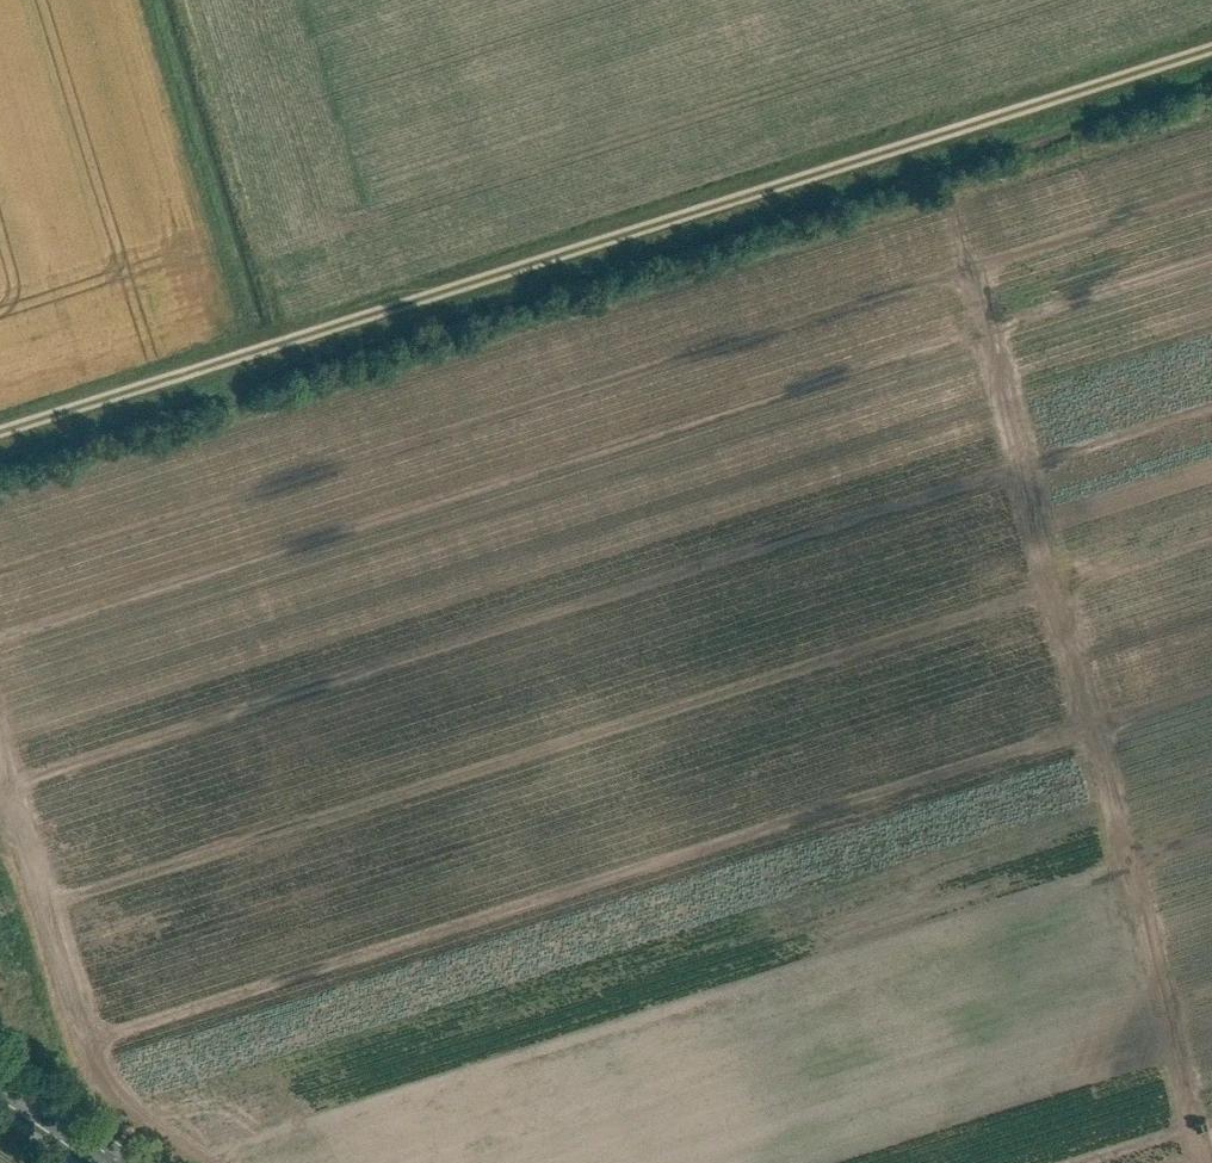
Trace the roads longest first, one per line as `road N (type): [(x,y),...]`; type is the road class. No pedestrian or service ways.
road 1 (unclassified): [(1211,44),(0,431)]
road 2 (secondary): [(120,1162),(0,1080)]

